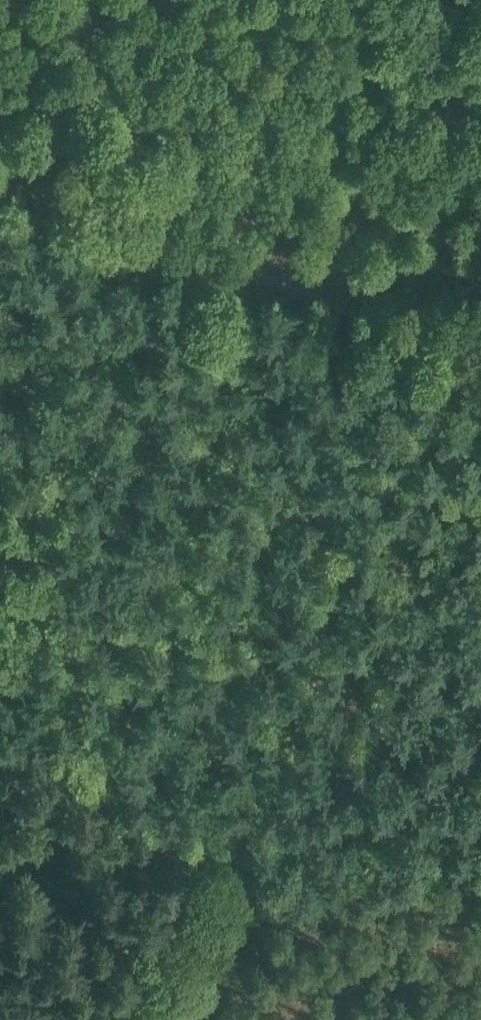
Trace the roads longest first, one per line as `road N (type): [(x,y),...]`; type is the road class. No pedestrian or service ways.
road 1 (track): [(480,373),(0,178)]

